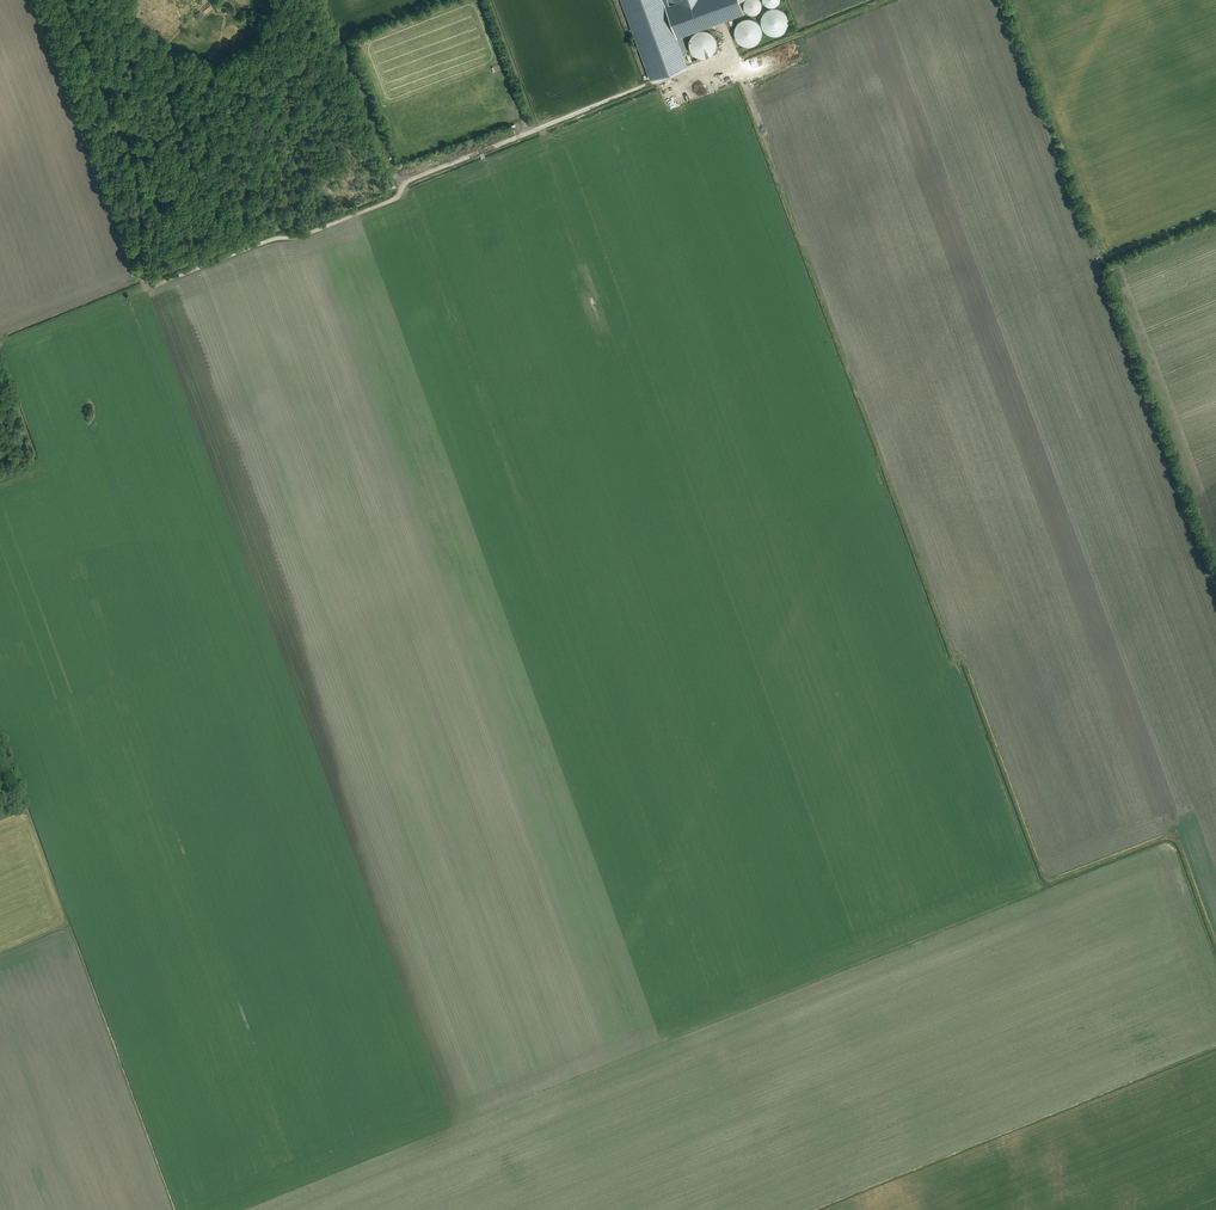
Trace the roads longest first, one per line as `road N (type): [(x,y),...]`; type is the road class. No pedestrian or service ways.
road 1 (track): [(1215,943),(1181,847),(1170,838),(1052,882),(1042,876),(964,665),(949,649),(732,50)]
road 2 (track): [(71,0),(132,156),(148,287),(396,198),(406,183),(732,50)]
road 3 (track): [(1215,212),(1095,261)]

